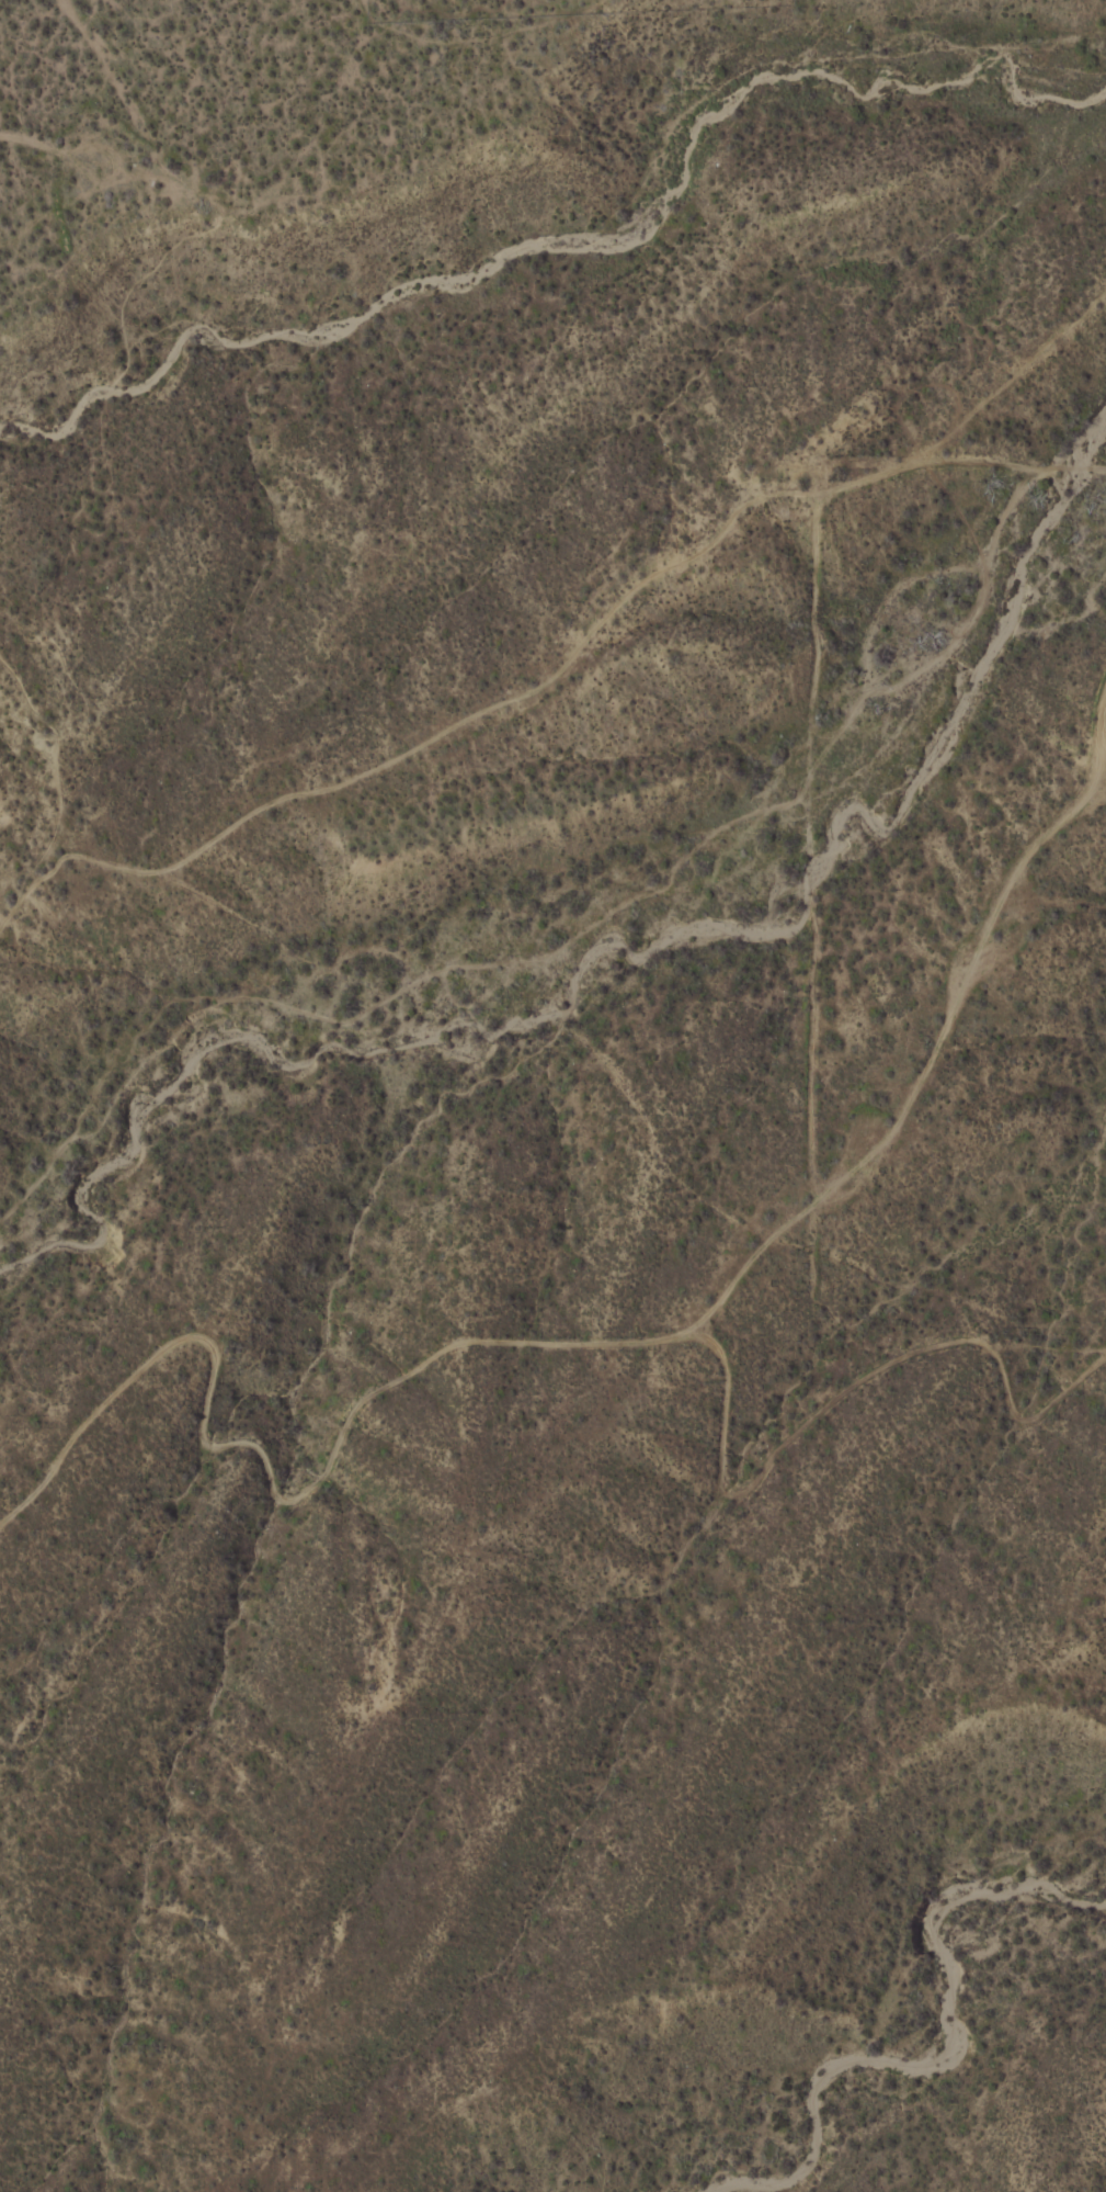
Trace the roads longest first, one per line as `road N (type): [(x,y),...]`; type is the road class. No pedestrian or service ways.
road 1 (track): [(1105,685),(1097,781),(1021,859),(958,975),(912,1105),(769,1240),(711,1315),(683,1337),(590,1346),(461,1335)]
road 2 (track): [(697,1326),(731,1369),(723,1476),(733,1489),(746,1487),(836,1396),(892,1357),(987,1345),(997,1353),(1013,1409),(1034,1419),(1105,1358)]

